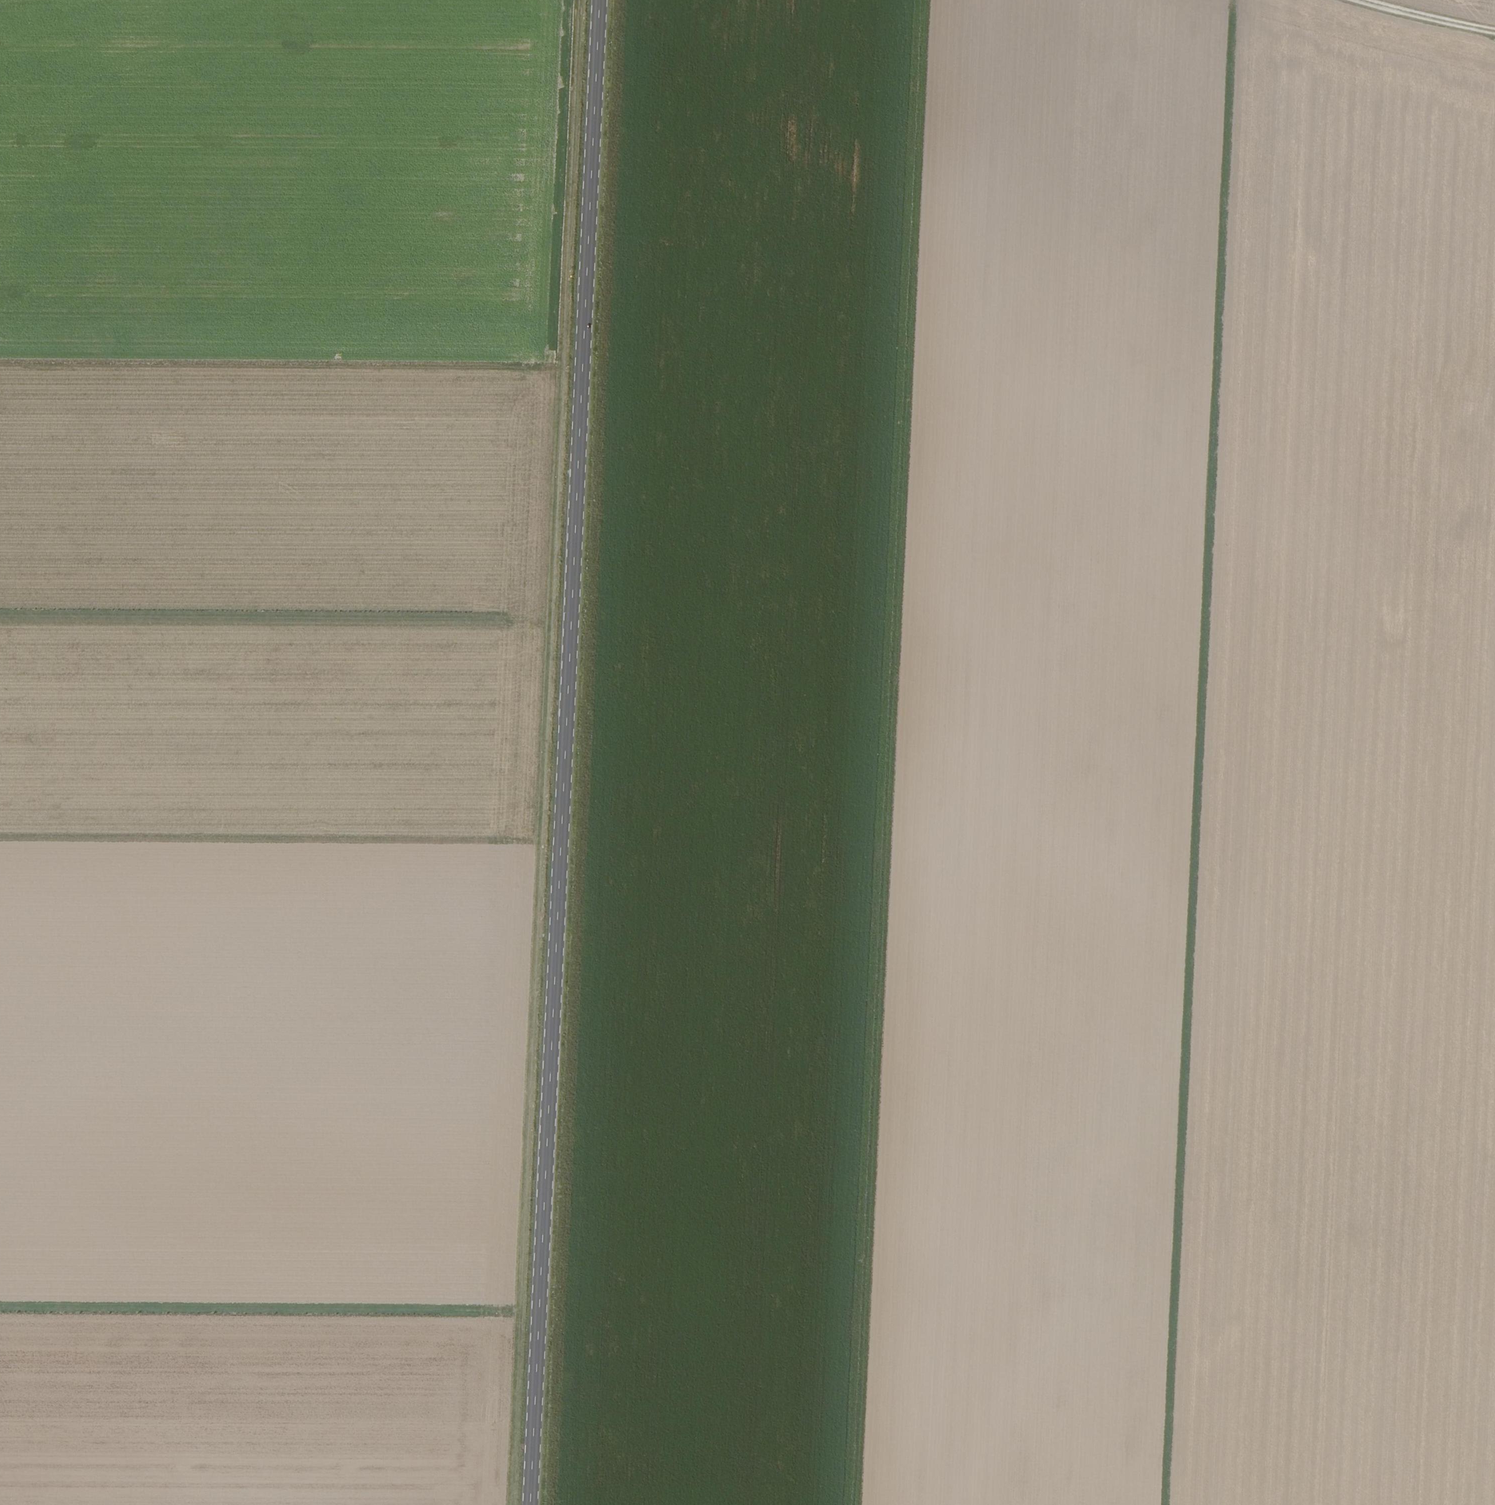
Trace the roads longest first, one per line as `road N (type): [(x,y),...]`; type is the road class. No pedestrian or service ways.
road 1 (primary): [(530,1504),(599,0)]
road 2 (track): [(1494,33),(1364,0)]

